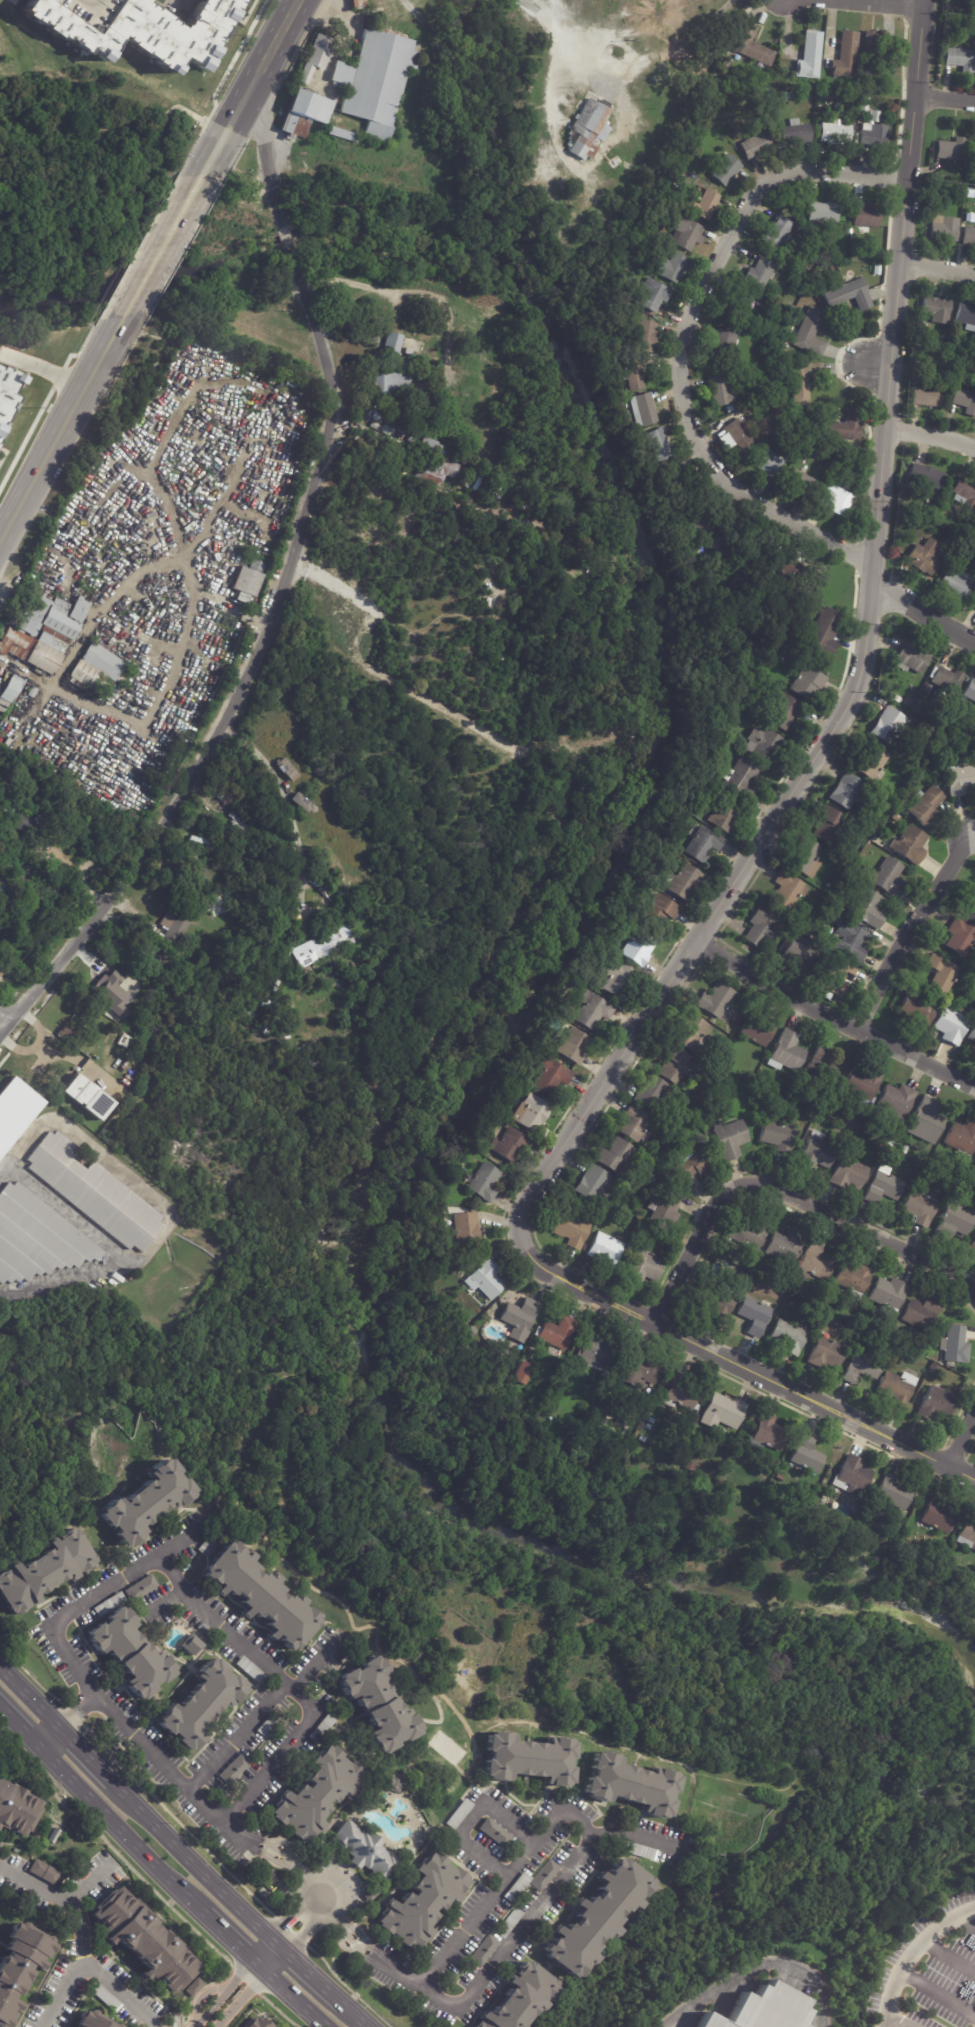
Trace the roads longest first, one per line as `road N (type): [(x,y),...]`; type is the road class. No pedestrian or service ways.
road 1 (residential): [(924,0),(872,571),(853,698),(534,1187),(522,1233)]
road 2 (residential): [(906,179),(793,169),(767,180),(705,276),(680,347),(682,402),(721,477),(872,571)]
road 3 (residential): [(289,249),(332,386),(280,597),(157,850)]
road 4 (residential): [(522,1233),(528,1255),(575,1286),(974,1478)]
road 5 (residential): [(656,1324),(714,1207),(748,1186),(781,1191),(937,1264),(974,1290)]
road 6 (residential): [(698,938),(974,1087)]
road 7 (primary): [(125,317),(0,542)]
road 8 (secondary): [(286,1952),(112,1782)]
road 9 (secondary): [(40,1748),(206,1912)]
road 10 (residential): [(146,863),(0,1034)]
road 11 (residential): [(967,839),(858,1028)]
road 12 (primary): [(201,180),(125,317)]
road 13 (primary): [(300,0),(233,122)]
road 14 (residential): [(244,102),(264,131),(282,224)]
road 15 (residential): [(872,571),(974,639)]

